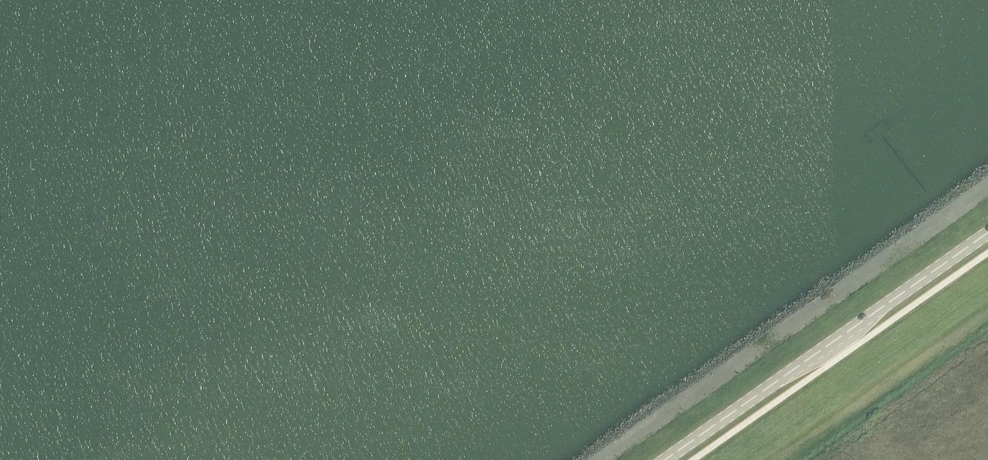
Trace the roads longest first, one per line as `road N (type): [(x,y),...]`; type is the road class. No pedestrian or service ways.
road 1 (secondary): [(665,459),(987,234)]

